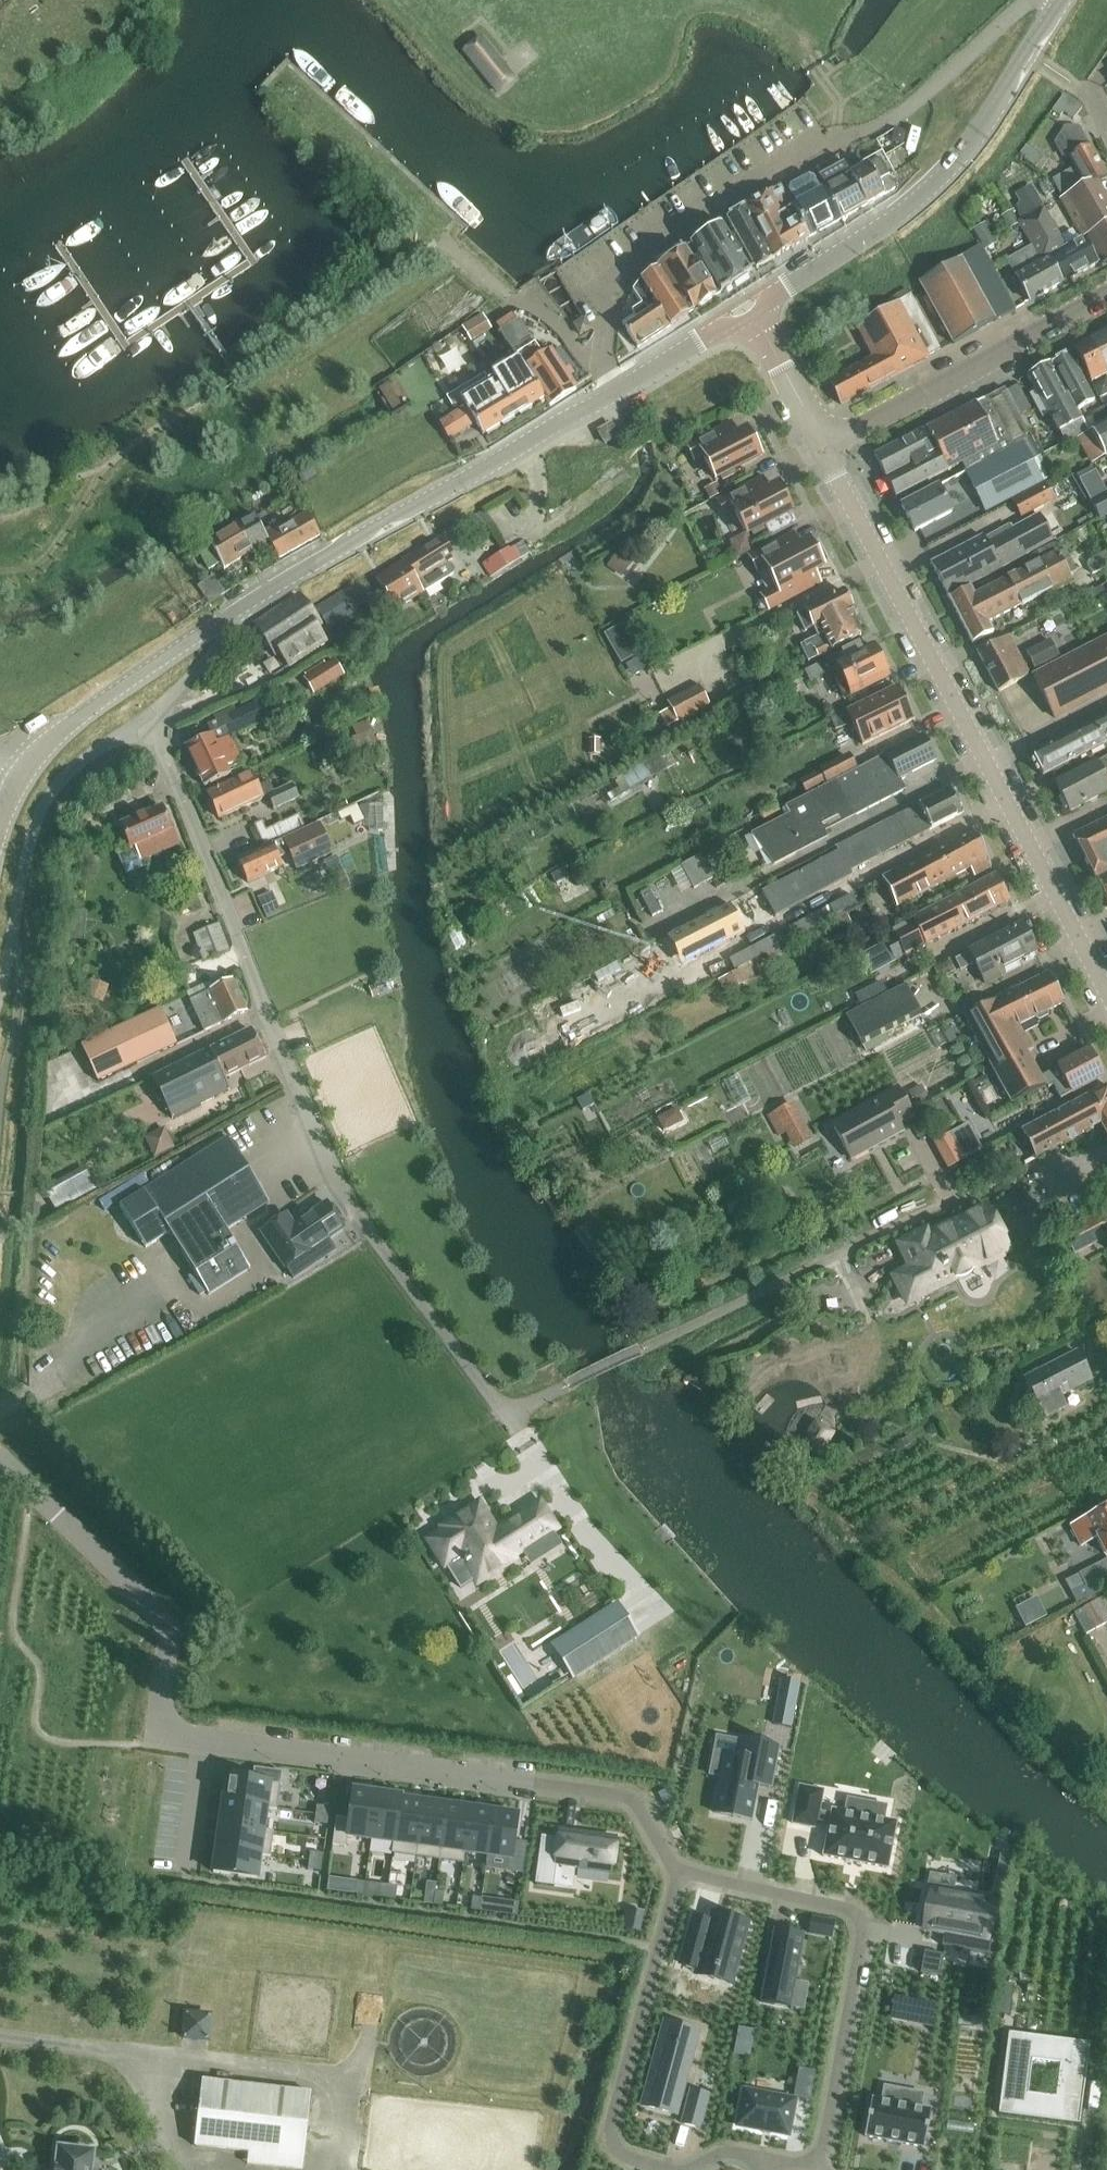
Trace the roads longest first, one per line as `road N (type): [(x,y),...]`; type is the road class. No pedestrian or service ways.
road 1 (unclassified): [(507,1419),(342,1193),(155,725)]
road 2 (residential): [(1106,994),(820,448)]
road 3 (tertiary): [(232,623),(750,315)]
road 4 (residential): [(204,1740),(630,1799),(680,1874)]
road 5 (tertiary): [(750,315),(924,202),(962,167),(1066,0)]
road 6 (residential): [(817,2164),(863,1926),(847,1910),(680,1874)]
road 7 (residential): [(0,1460),(155,1612),(177,1648),(164,1734),(204,1740)]
road 8 (residential): [(680,1874),(611,2127),(616,2152),(660,2169)]
road 9 (unclassified): [(0,996),(33,832),(49,799),(104,749),(155,725)]
road 10 (residential): [(820,448),(1106,297)]
road 11 (track): [(0,521),(238,376)]
road 12 (tertiary): [(15,791),(39,757),(88,718),(232,623)]
road 13 (residential): [(820,448),(750,315)]
road 14 (residential): [(204,1740),(186,1881)]
road 15 (unclassified): [(155,725),(232,623)]

